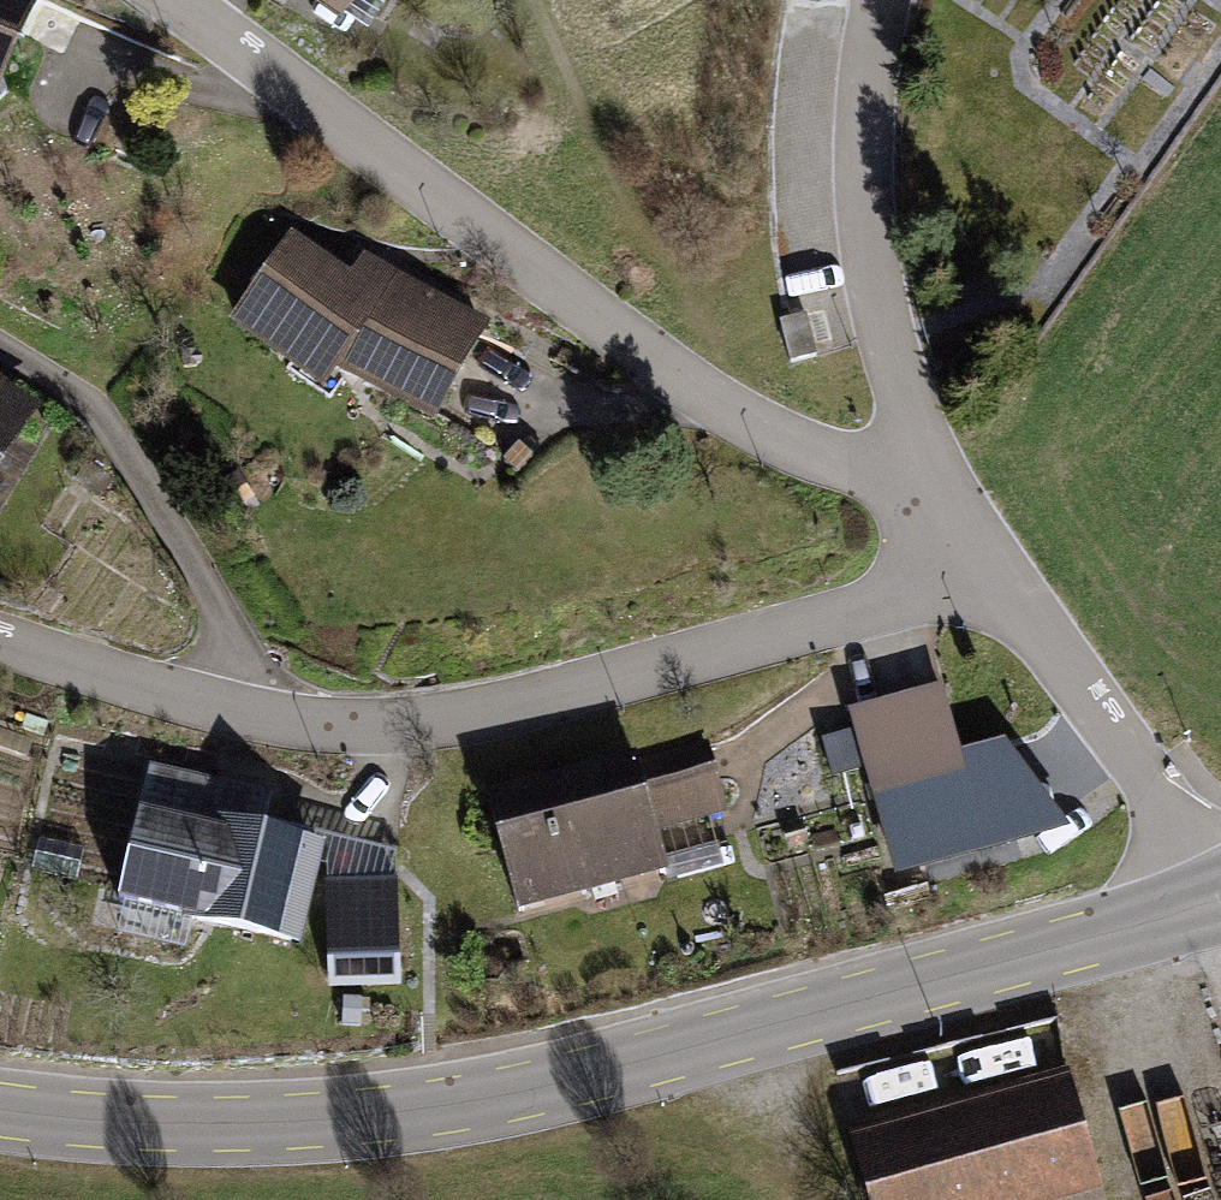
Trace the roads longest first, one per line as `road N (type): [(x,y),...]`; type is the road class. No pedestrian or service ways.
road 1 (unclassified): [(0,1108),(271,1122),(516,1092),(1220,900)]
road 2 (residential): [(0,641),(268,717),(413,722),(514,706),(1000,573)]
road 3 (residential): [(939,478),(793,440),(701,390),(172,0)]
road 4 (residential): [(939,478),(899,369),(874,246),(870,102),(883,0)]
road 5 (track): [(745,417),(530,0)]
road 6 (residential): [(1220,878),(1000,573)]

